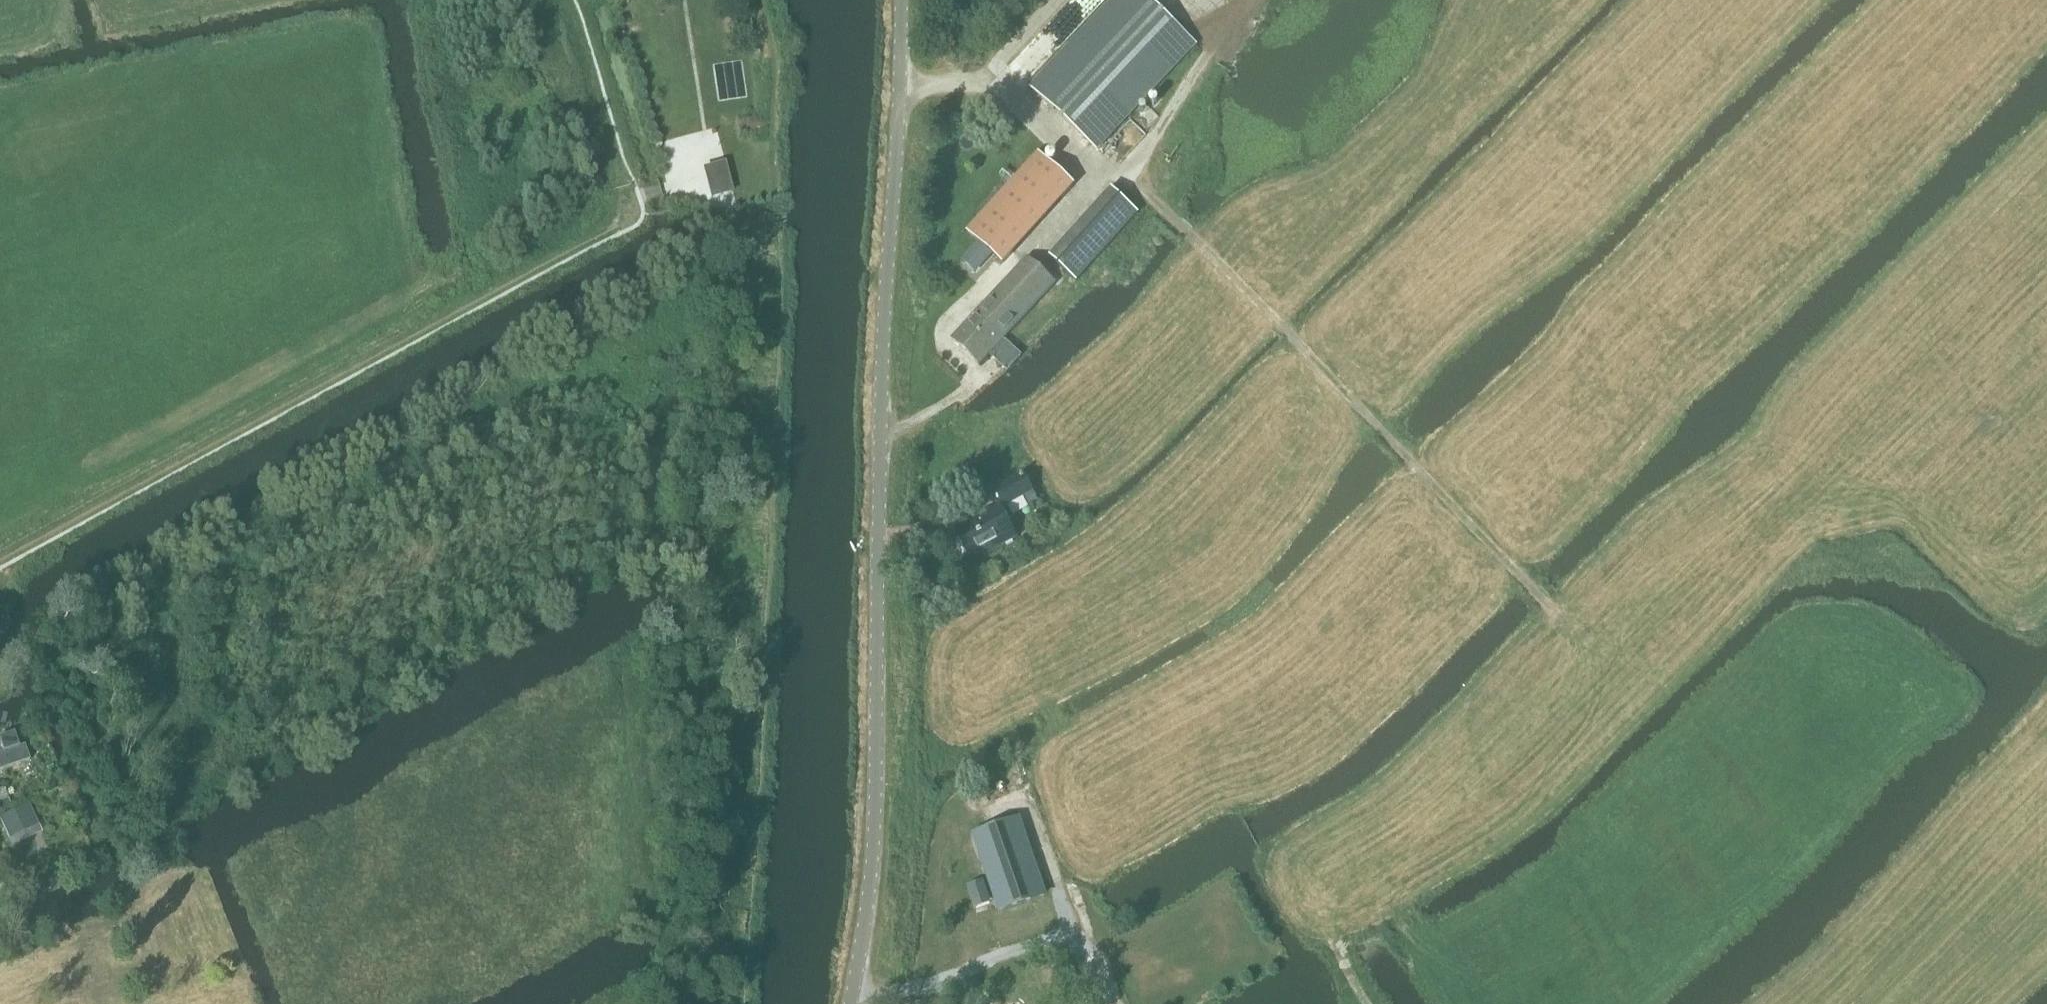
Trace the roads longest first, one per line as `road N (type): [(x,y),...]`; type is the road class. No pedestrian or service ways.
road 1 (unclassified): [(850,1003),(878,821),(902,0)]
road 2 (track): [(1543,601),(1299,344),(1123,175)]
road 3 (track): [(884,435),(960,399),(969,373),(945,334),(1101,172)]
road 4 (track): [(1101,172),(1123,175),(1253,0)]
road 5 (track): [(903,91),(967,91),(1034,108),(1101,172)]

